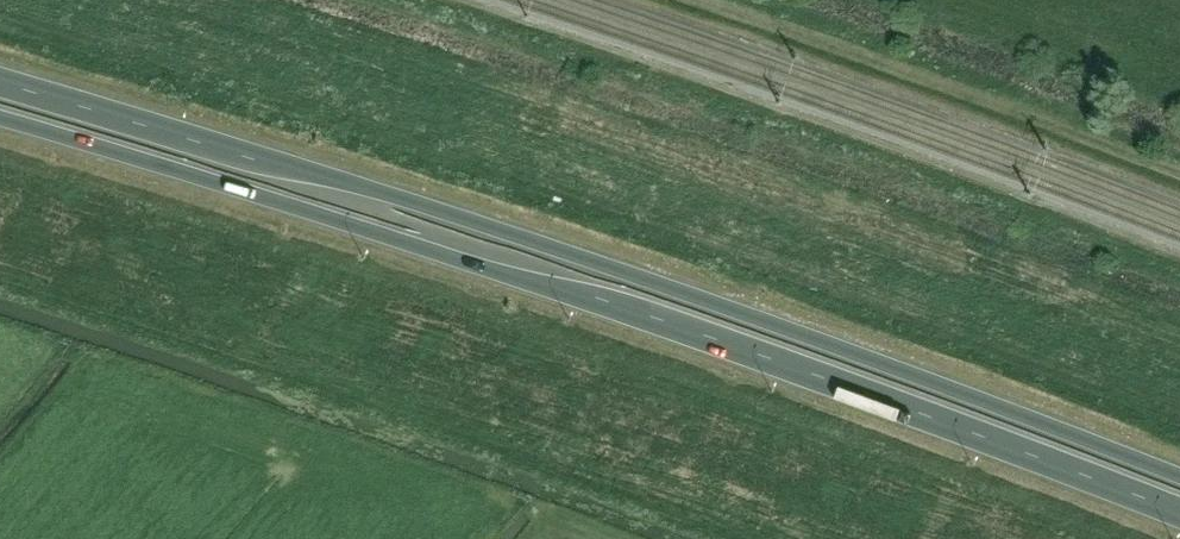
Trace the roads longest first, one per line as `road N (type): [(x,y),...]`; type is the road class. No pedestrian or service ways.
road 1 (trunk): [(0,118),(558,286),(847,387),(1179,517)]
road 2 (trunk): [(1179,480),(811,338),(405,199),(0,84)]
road 3 (track): [(1179,174),(696,0)]

